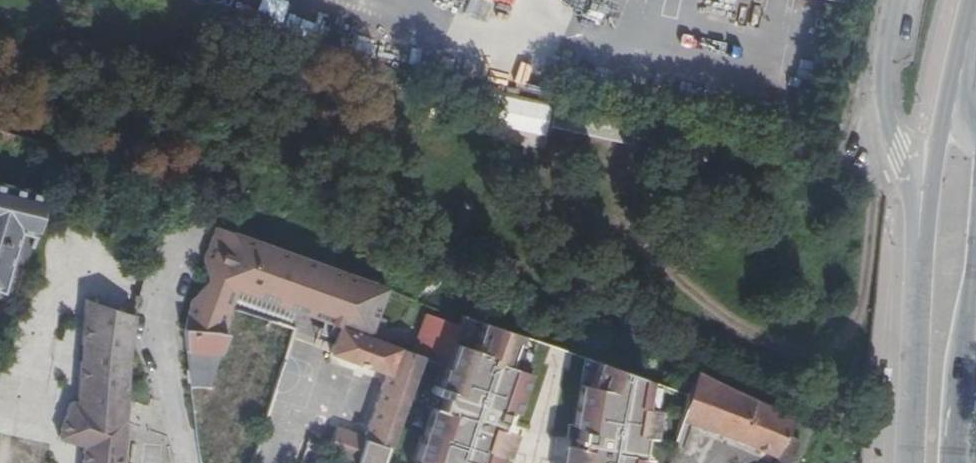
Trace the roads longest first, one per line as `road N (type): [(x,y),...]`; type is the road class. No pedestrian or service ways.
road 1 (secondary): [(922,217),(905,462)]
road 2 (secondary): [(951,462),(975,237)]
road 3 (unclassified): [(894,0),(880,81),(922,217)]
road 4 (residential): [(172,242),(162,323),(187,462)]
road 5 (secondary): [(950,76),(922,217)]

